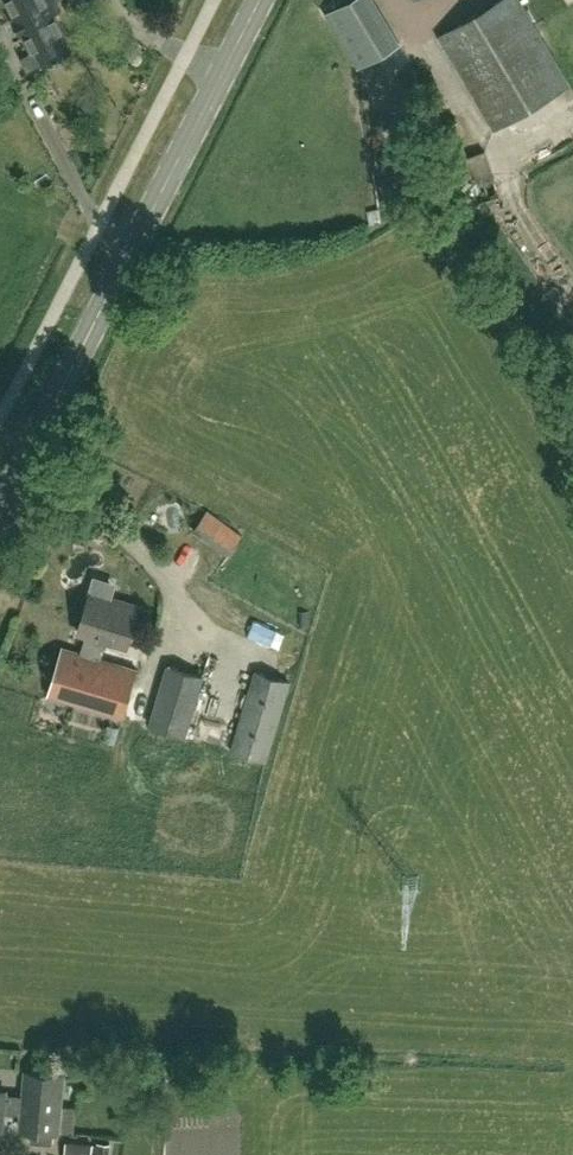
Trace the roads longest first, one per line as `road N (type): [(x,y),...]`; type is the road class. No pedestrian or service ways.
road 1 (tertiary): [(0,524),(261,0)]

